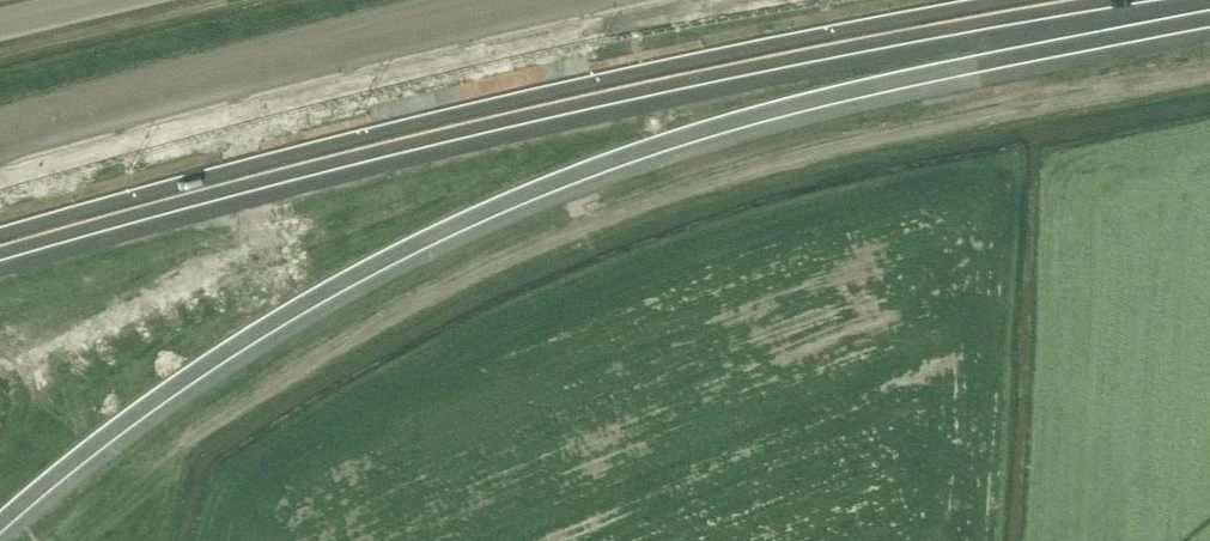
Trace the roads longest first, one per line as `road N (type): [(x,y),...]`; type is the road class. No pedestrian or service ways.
road 1 (motorway): [(0,522),(239,340),(512,198),(813,99),(1209,18)]
road 2 (motorway): [(0,243),(540,107),(1070,0)]
road 3 (motorway): [(572,0),(0,144)]
road 4 (motorway): [(133,0),(0,31)]

